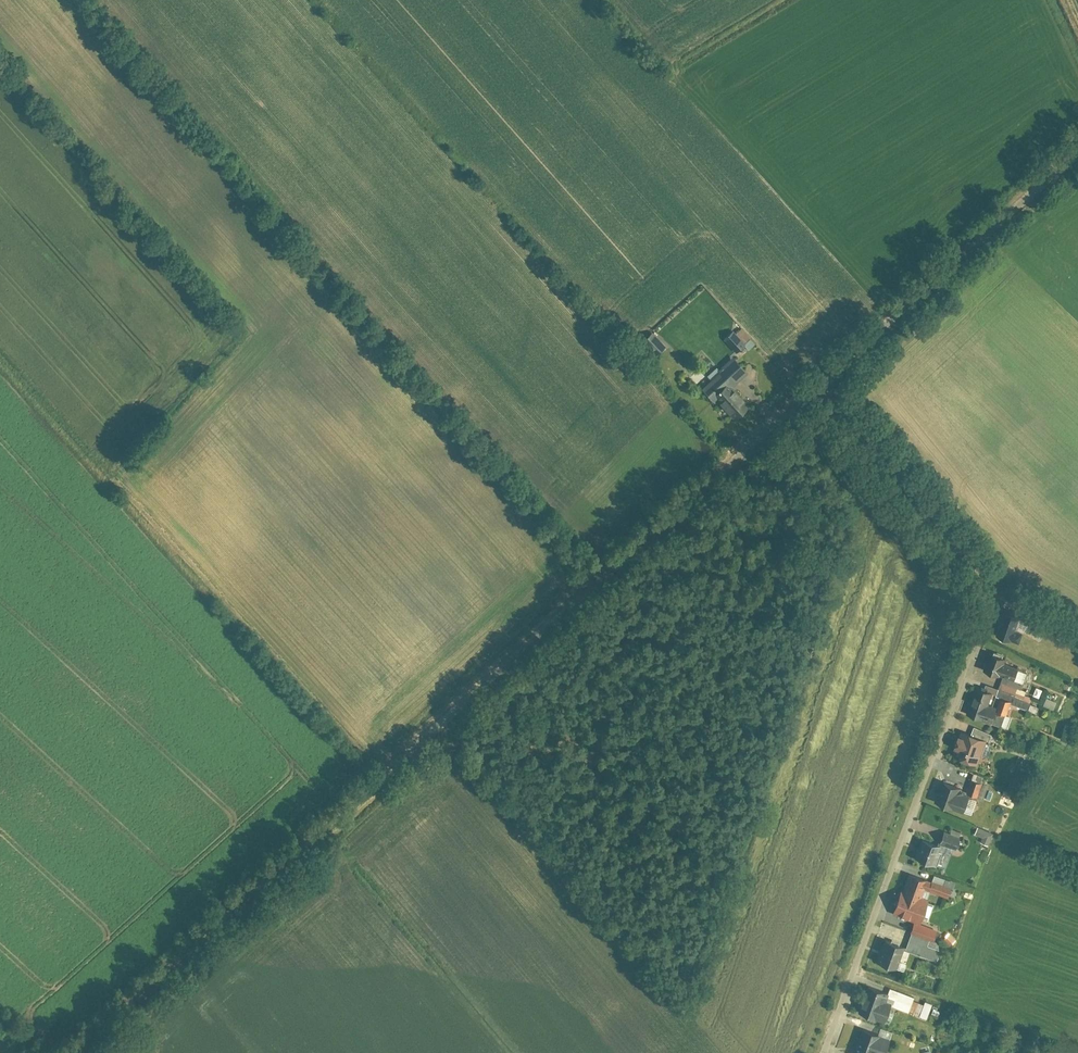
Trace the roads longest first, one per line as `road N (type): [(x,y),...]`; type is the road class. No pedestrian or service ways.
road 1 (residential): [(82,1052),(826,379)]
road 2 (residential): [(822,1052),(979,611),(980,579),(826,379)]
road 3 (residential): [(826,379),(1077,152)]

